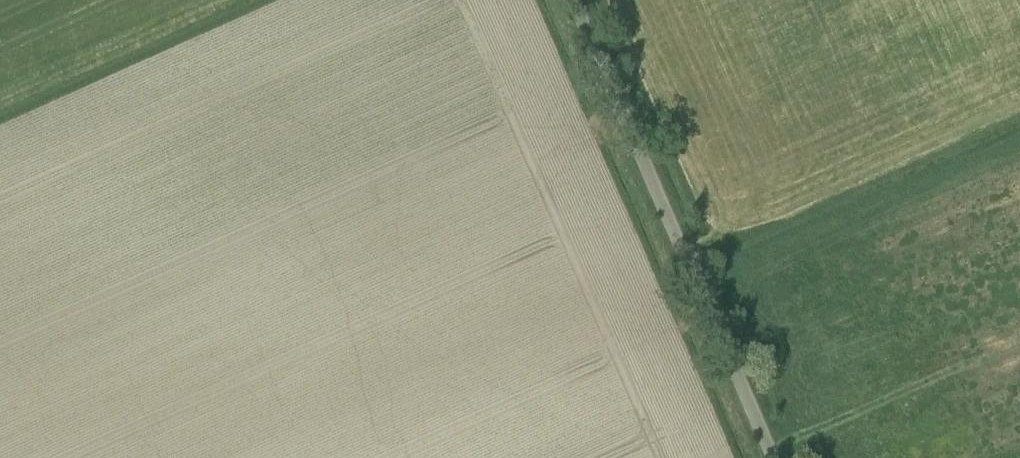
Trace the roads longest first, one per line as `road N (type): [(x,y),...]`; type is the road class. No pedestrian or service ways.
road 1 (unclassified): [(570,0),(774,457)]

